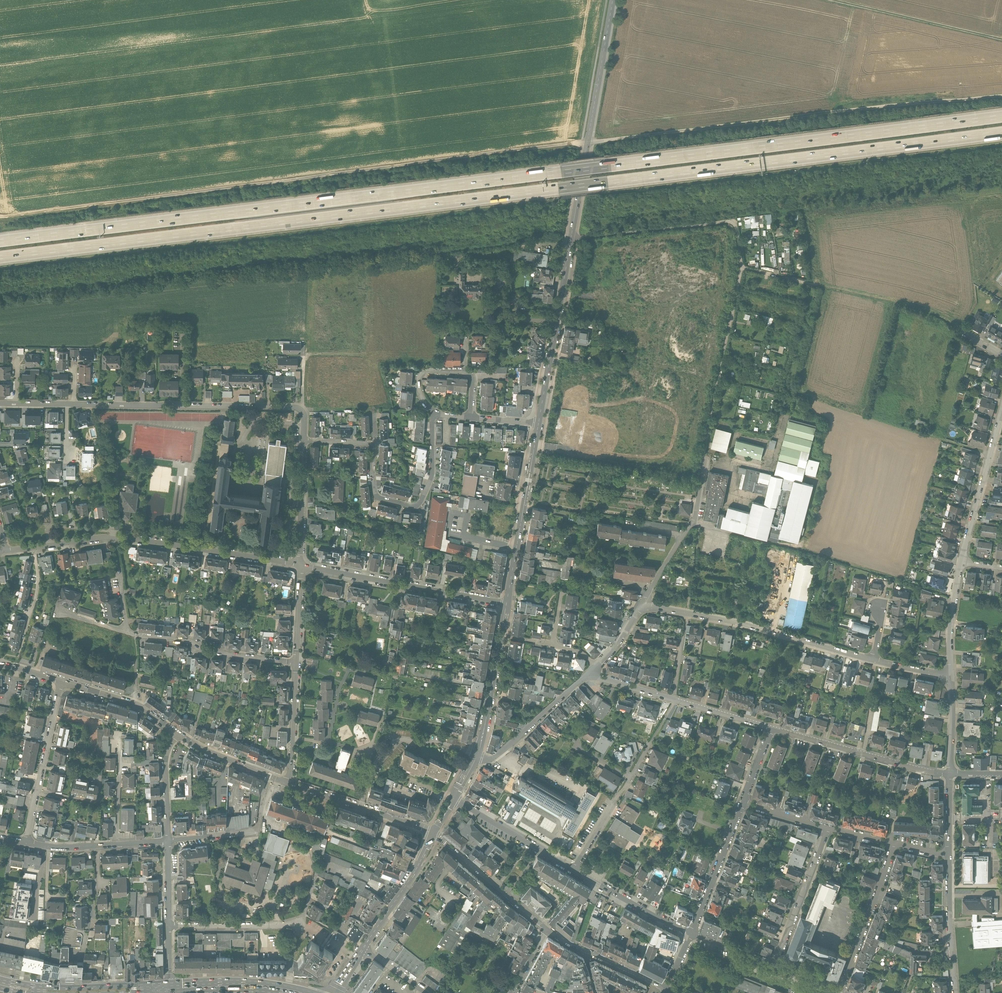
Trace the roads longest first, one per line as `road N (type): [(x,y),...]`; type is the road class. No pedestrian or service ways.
road 1 (motorway): [(0,259),(1001,132)]
road 2 (motorway): [(1001,117),(0,240)]
road 3 (track): [(1001,98),(0,215)]
road 4 (tertiary): [(539,423),(613,0)]
road 5 (residential): [(874,660),(641,605)]
road 6 (track): [(962,331),(919,307),(741,266)]
road 7 (residential): [(297,408),(74,405)]
road 8 (residential): [(641,605),(692,524),(714,402)]
road 9 (residential): [(507,604),(300,565)]
road 10 (track): [(741,266),(732,223),(571,240)]
road 11 (residential): [(772,729),(589,673)]
road 12 (residential): [(300,565),(114,538)]
road 13 (residential): [(434,414),(432,475),(418,504),(377,496),(374,444)]
road 14 (residential): [(950,775),(772,729)]
road 15 (tertiary): [(507,604),(539,423)]
road 16 (track): [(833,0),(1001,42)]
road 17 (residential): [(128,630),(296,662)]
road 18 (residential): [(27,843),(62,682)]
road 19 (residential): [(962,562),(1001,410)]
road 20 (residential): [(838,990),(895,845)]
road 21 (tertiary): [(476,755),(507,604)]
road 22 (residential): [(433,835),(289,783)]
road 23 (residential): [(547,929),(433,835)]
road 24 (residential): [(826,829),(774,966)]
road 25 (residential): [(476,755),(496,757),(589,673)]
road 26 (residential): [(471,418),(474,378),(466,371),(420,373),(421,397),(434,414)]
road 27 (residential): [(574,870),(454,798)]
road 28 (residential): [(743,803),(692,933)]
road 29 (track): [(741,266),(714,402)]
road 30 (residential): [(956,992),(949,855)]
road 31 (primary): [(164,988),(301,992)]
road 32 (residential): [(692,933),(574,870)]
road 33 (tertiary): [(362,948),(433,835)]
road 34 (residential): [(663,988),(547,929)]
road 35 (residential): [(169,926),(299,923)]
road 36 (residential): [(177,734),(135,703),(62,682)]
road 37 (residential): [(303,441),(300,565)]
road 38 (residential): [(289,783),(177,734)]
road 39 (residential): [(296,662),(289,783)]
road 40 (primary): [(164,988),(43,991)]
road 41 (residential): [(49,847),(169,841)]

